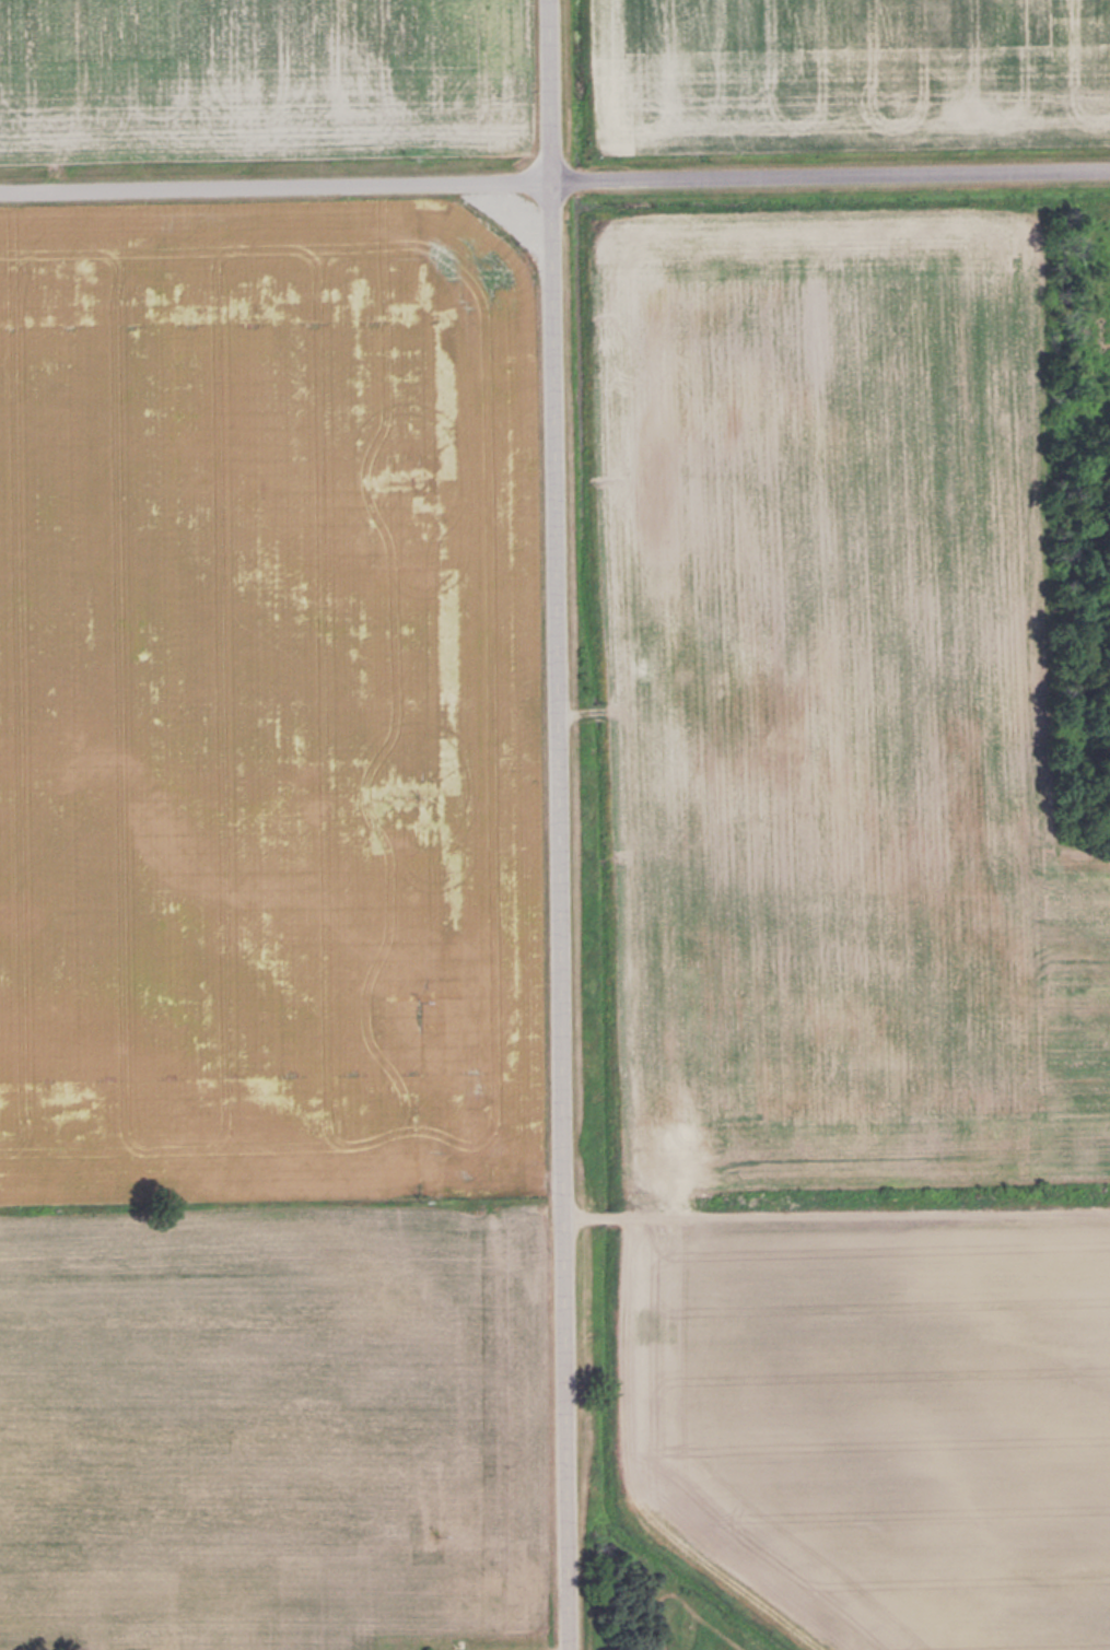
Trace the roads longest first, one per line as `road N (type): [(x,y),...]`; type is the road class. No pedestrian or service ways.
road 1 (residential): [(566,1649),(549,0)]
road 2 (residential): [(0,190),(1109,171)]

